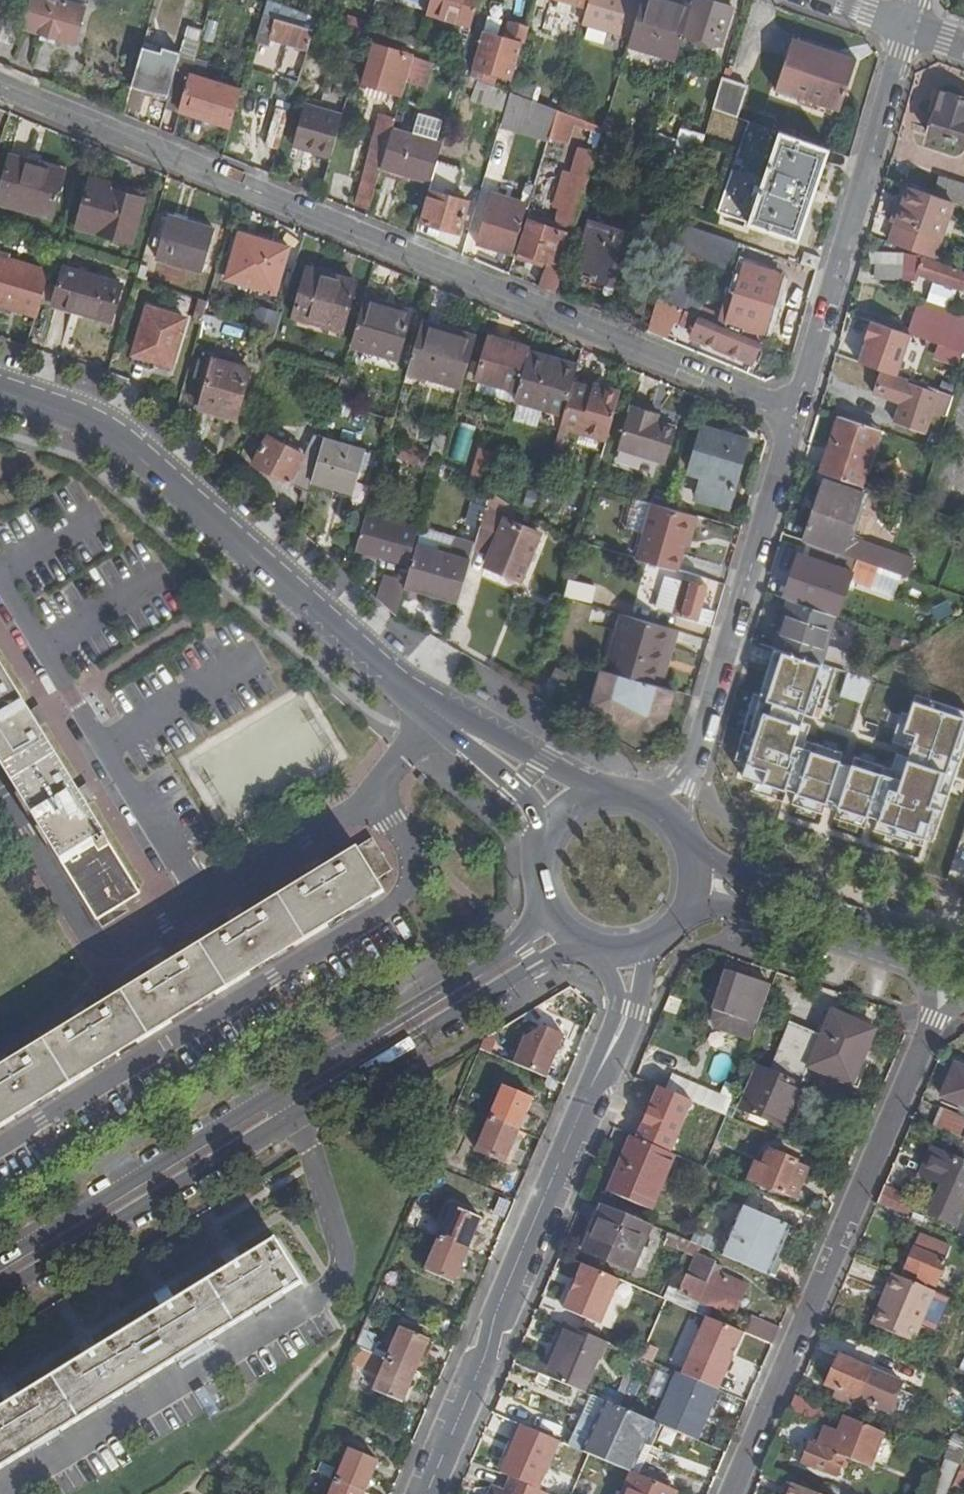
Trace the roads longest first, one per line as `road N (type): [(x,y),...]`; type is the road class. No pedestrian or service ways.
road 1 (residential): [(795,415),(0,84)]
road 2 (secondary): [(576,806),(438,710),(119,440),(0,390)]
road 3 (tertiary): [(552,913),(525,954),(0,1275)]
road 4 (residential): [(429,1493),(508,1285),(628,1011),(628,952)]
road 5 (residential): [(949,978),(733,1493)]
road 6 (residential): [(795,415),(687,782),(659,803)]
road 7 (residential): [(909,26),(795,415)]
road 8 (secondary): [(963,949),(761,882),(713,859),(689,832)]
road 9 (secondary): [(692,907),(750,914),(949,978)]
road 10 (secondary): [(576,806),(546,843),(541,867),(552,913)]

